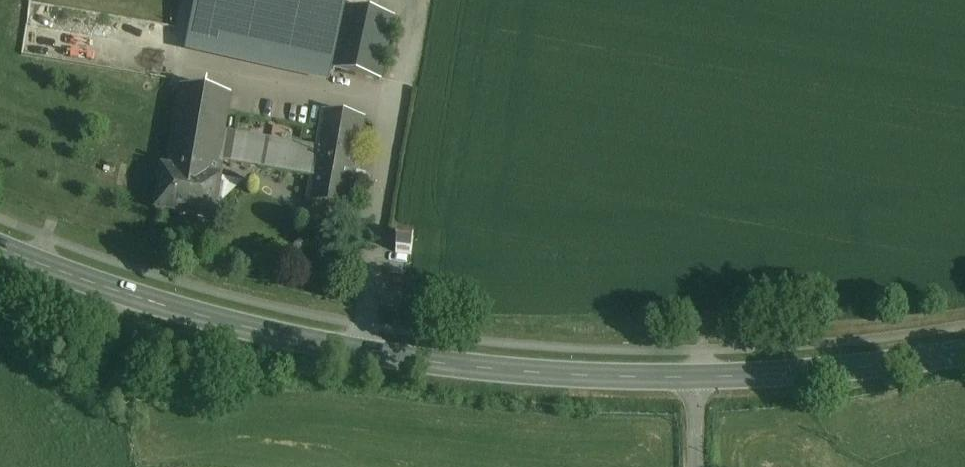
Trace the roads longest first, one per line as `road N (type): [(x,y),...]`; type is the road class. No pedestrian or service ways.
road 1 (secondary): [(701,379),(516,373),(293,340),(0,249)]
road 2 (secondary): [(964,352),(701,379)]

